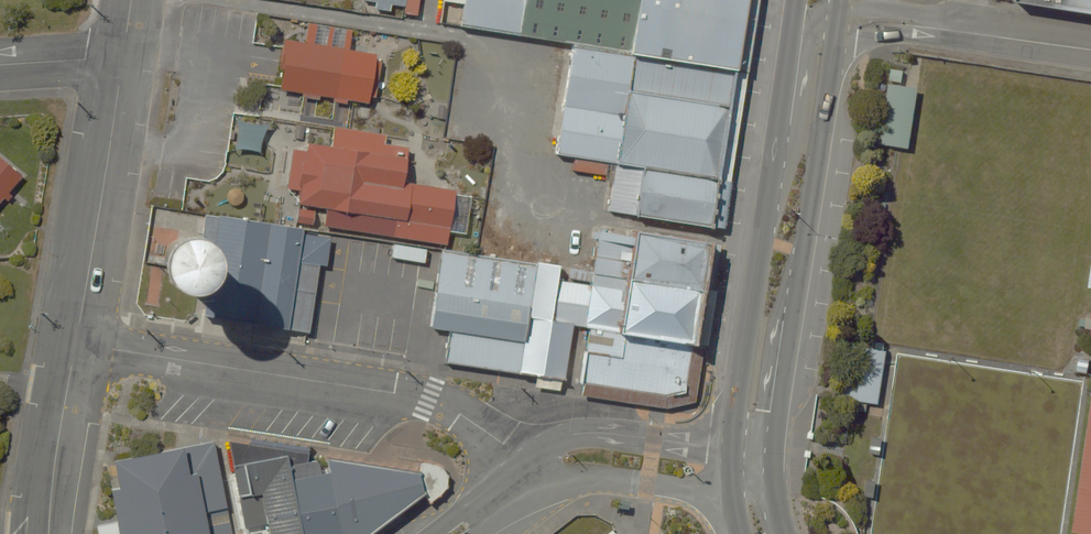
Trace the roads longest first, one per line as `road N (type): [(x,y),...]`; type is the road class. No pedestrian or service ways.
road 1 (residential): [(75,341),(428,400),(462,414),(516,464)]
road 2 (primary): [(755,446),(819,12)]
road 3 (residential): [(123,59),(75,341)]
road 4 (residential): [(819,12),(1090,49)]
road 5 (tertiary): [(516,464),(558,441),(595,434),(755,446)]
road 6 (tertiary): [(753,493),(582,480),(538,489)]
road 7 (residential): [(75,341),(49,533)]
road 8 (residential): [(0,65),(123,59)]

